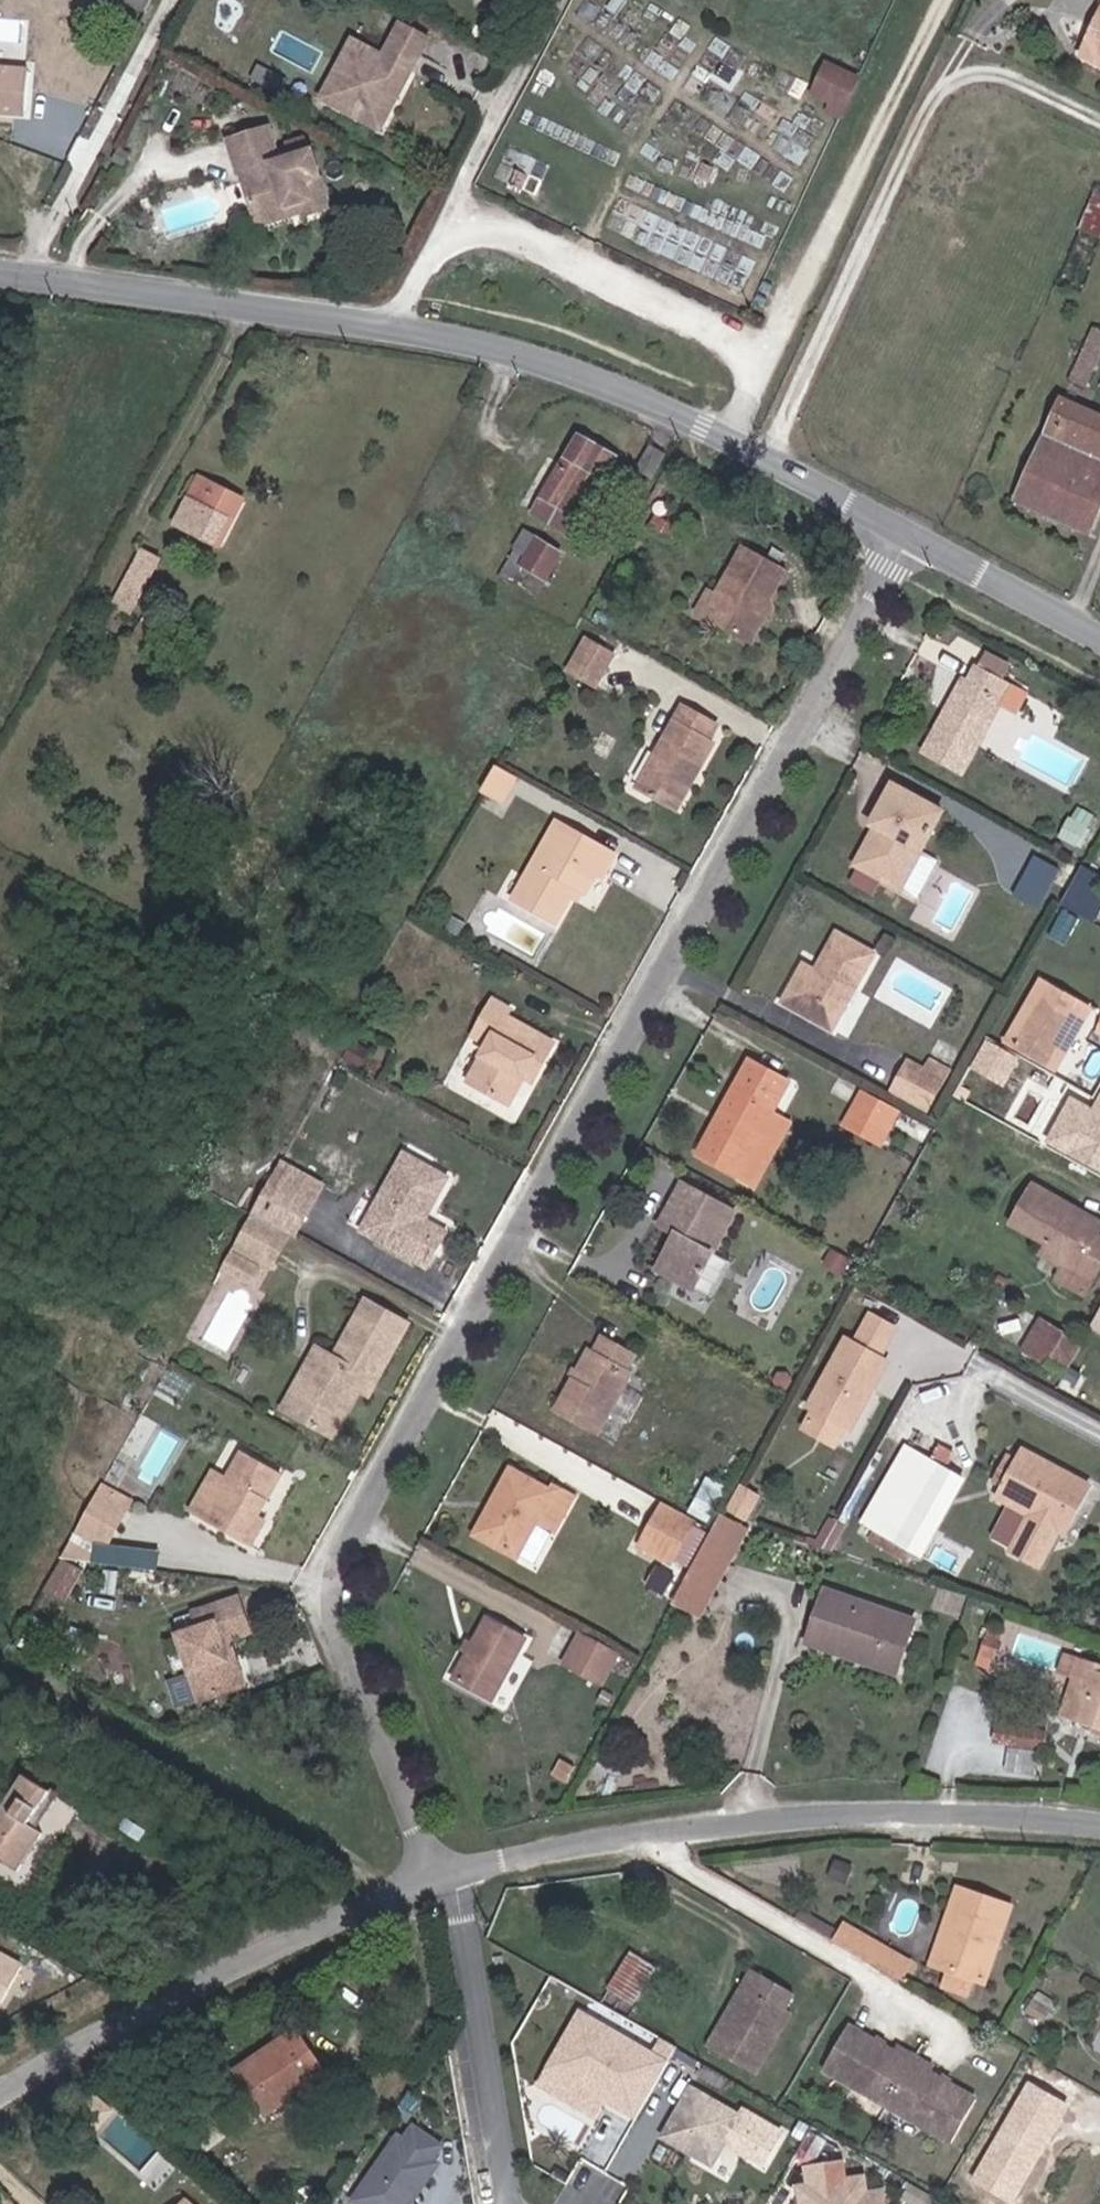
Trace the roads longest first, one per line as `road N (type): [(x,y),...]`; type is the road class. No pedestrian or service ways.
road 1 (unclassified): [(442,1876),(350,1628),(338,1567),(908,539)]
road 2 (tertiary): [(0,273),(389,322),(551,364),(703,428),(908,539)]
road 3 (unclassified): [(1099,1836),(891,1824),(590,1848),(442,1876)]
road 4 (track): [(389,322),(425,255),(496,232),(531,242),(769,355),(725,440)]
road 5 (unclassified): [(442,1876),(343,1913),(78,2041),(0,2094)]
road 6 (track): [(944,0),(769,355)]
road 7 (residential): [(511,2203),(501,2191),(442,1876)]
road 8 (track): [(425,255),(560,0)]
road 9 (tertiary): [(908,539),(1099,644)]

